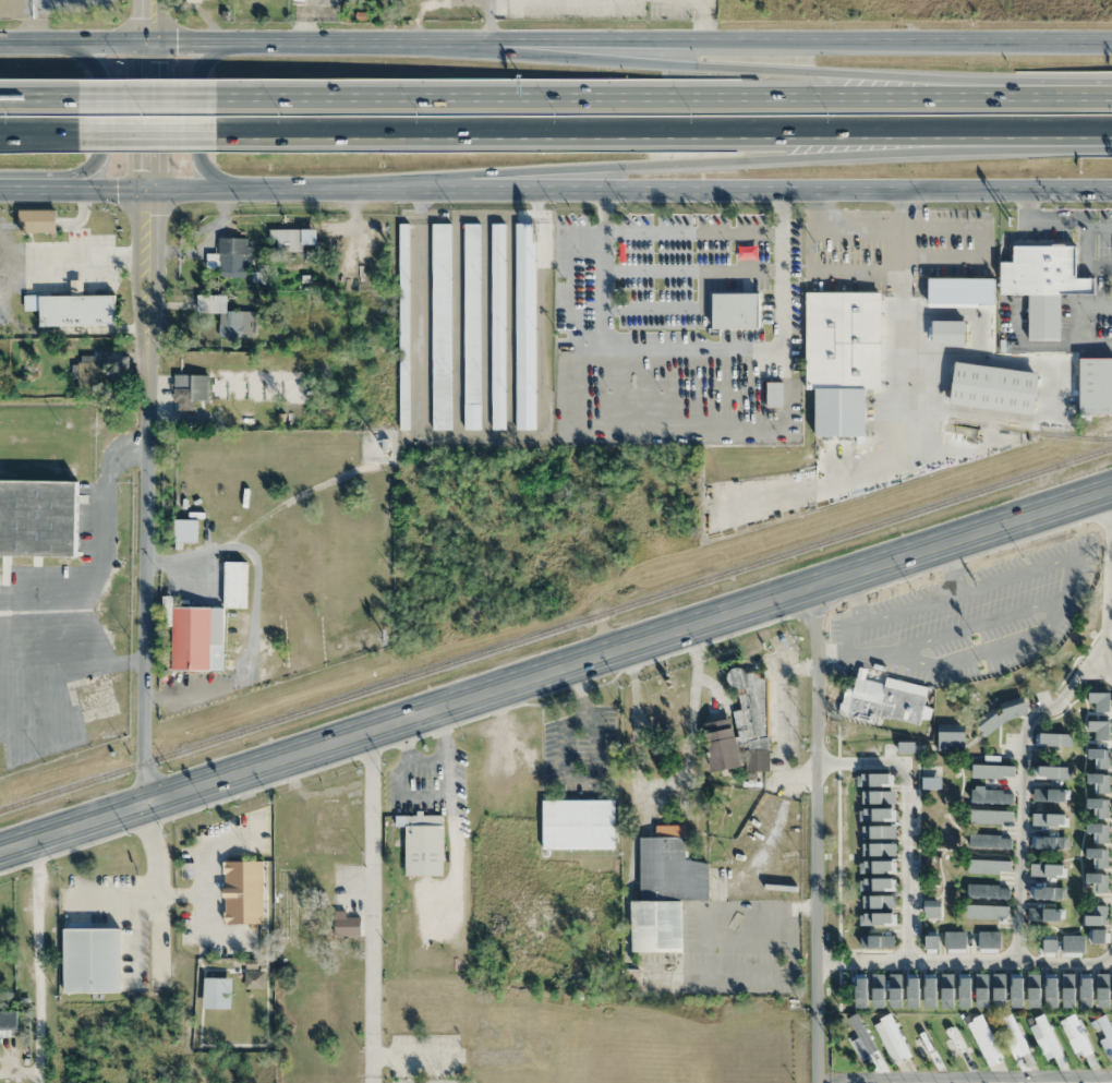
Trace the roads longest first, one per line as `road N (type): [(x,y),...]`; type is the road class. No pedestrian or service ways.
road 1 (primary): [(0,849),(1111,486)]
road 2 (secondary): [(0,188),(1111,191)]
road 3 (secondary): [(1111,43),(0,42)]
road 4 (tertiary): [(145,802),(150,0)]
road 5 (motorway): [(339,189),(921,155),(1111,134)]
road 6 (motorway): [(216,136),(936,132)]
road 7 (residential): [(811,1082),(808,583)]
road 8 (motorway): [(694,64),(383,43)]
road 9 (motorway): [(519,99),(216,99)]
road 10 (motorway): [(812,99),(519,99)]
road 11 (residential): [(1111,1077),(886,1076),(865,1082)]
road 12 (secondary): [(37,188),(80,170),(98,146),(96,74),(48,41)]
road 13 (secondary): [(230,41),(200,60),(195,74),(196,157),(233,189)]
road 14 (motorway): [(936,132),(1111,133)]
road 15 (motorway): [(1111,99),(954,99)]
road 16 (motorway): [(954,99),(812,70)]
road 17 (motorway): [(954,99),(812,99)]
road 18 (motorway): [(80,139),(216,136)]
road 19 (motorway): [(216,99),(80,99)]

